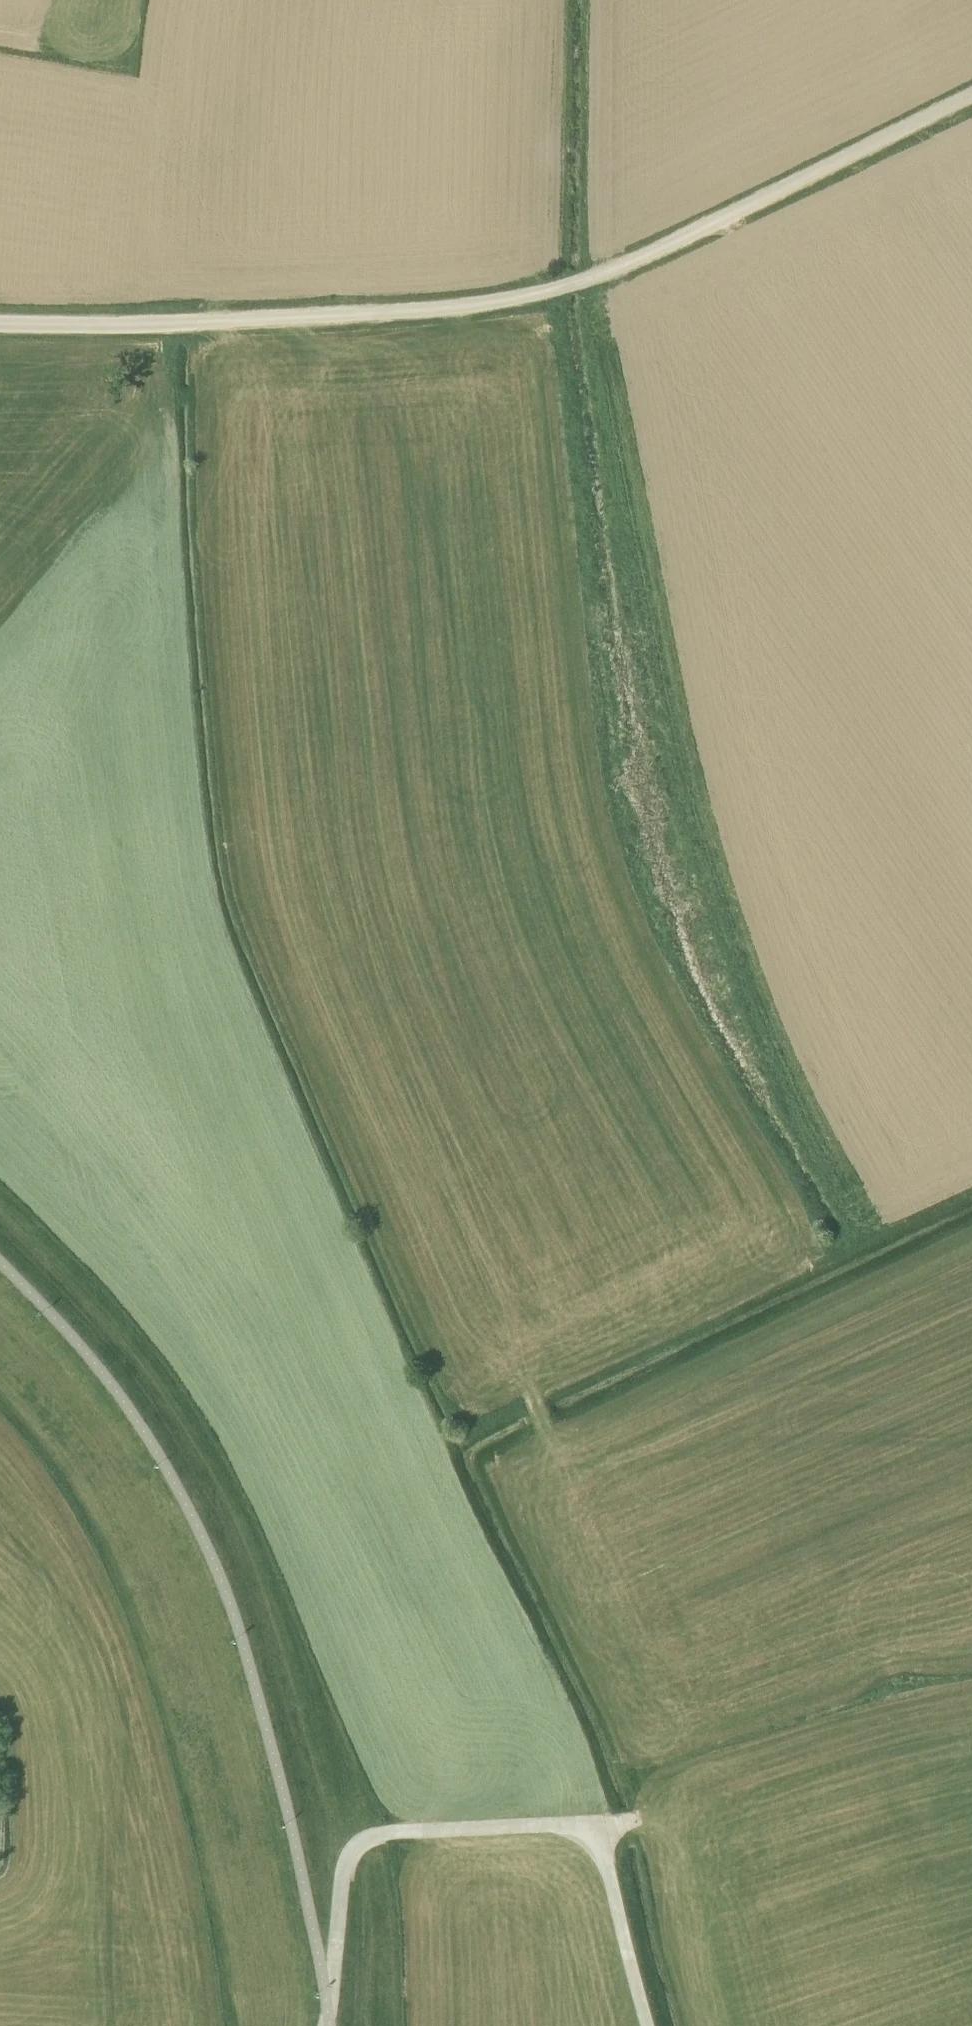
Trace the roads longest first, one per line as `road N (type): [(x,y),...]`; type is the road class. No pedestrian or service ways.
road 1 (unclassified): [(971,102),(653,257),(497,308),(313,321),(0,322)]
road 2 (track): [(645,2025),(599,1823),(419,1829),(359,1842),(346,1866),(324,2025)]

